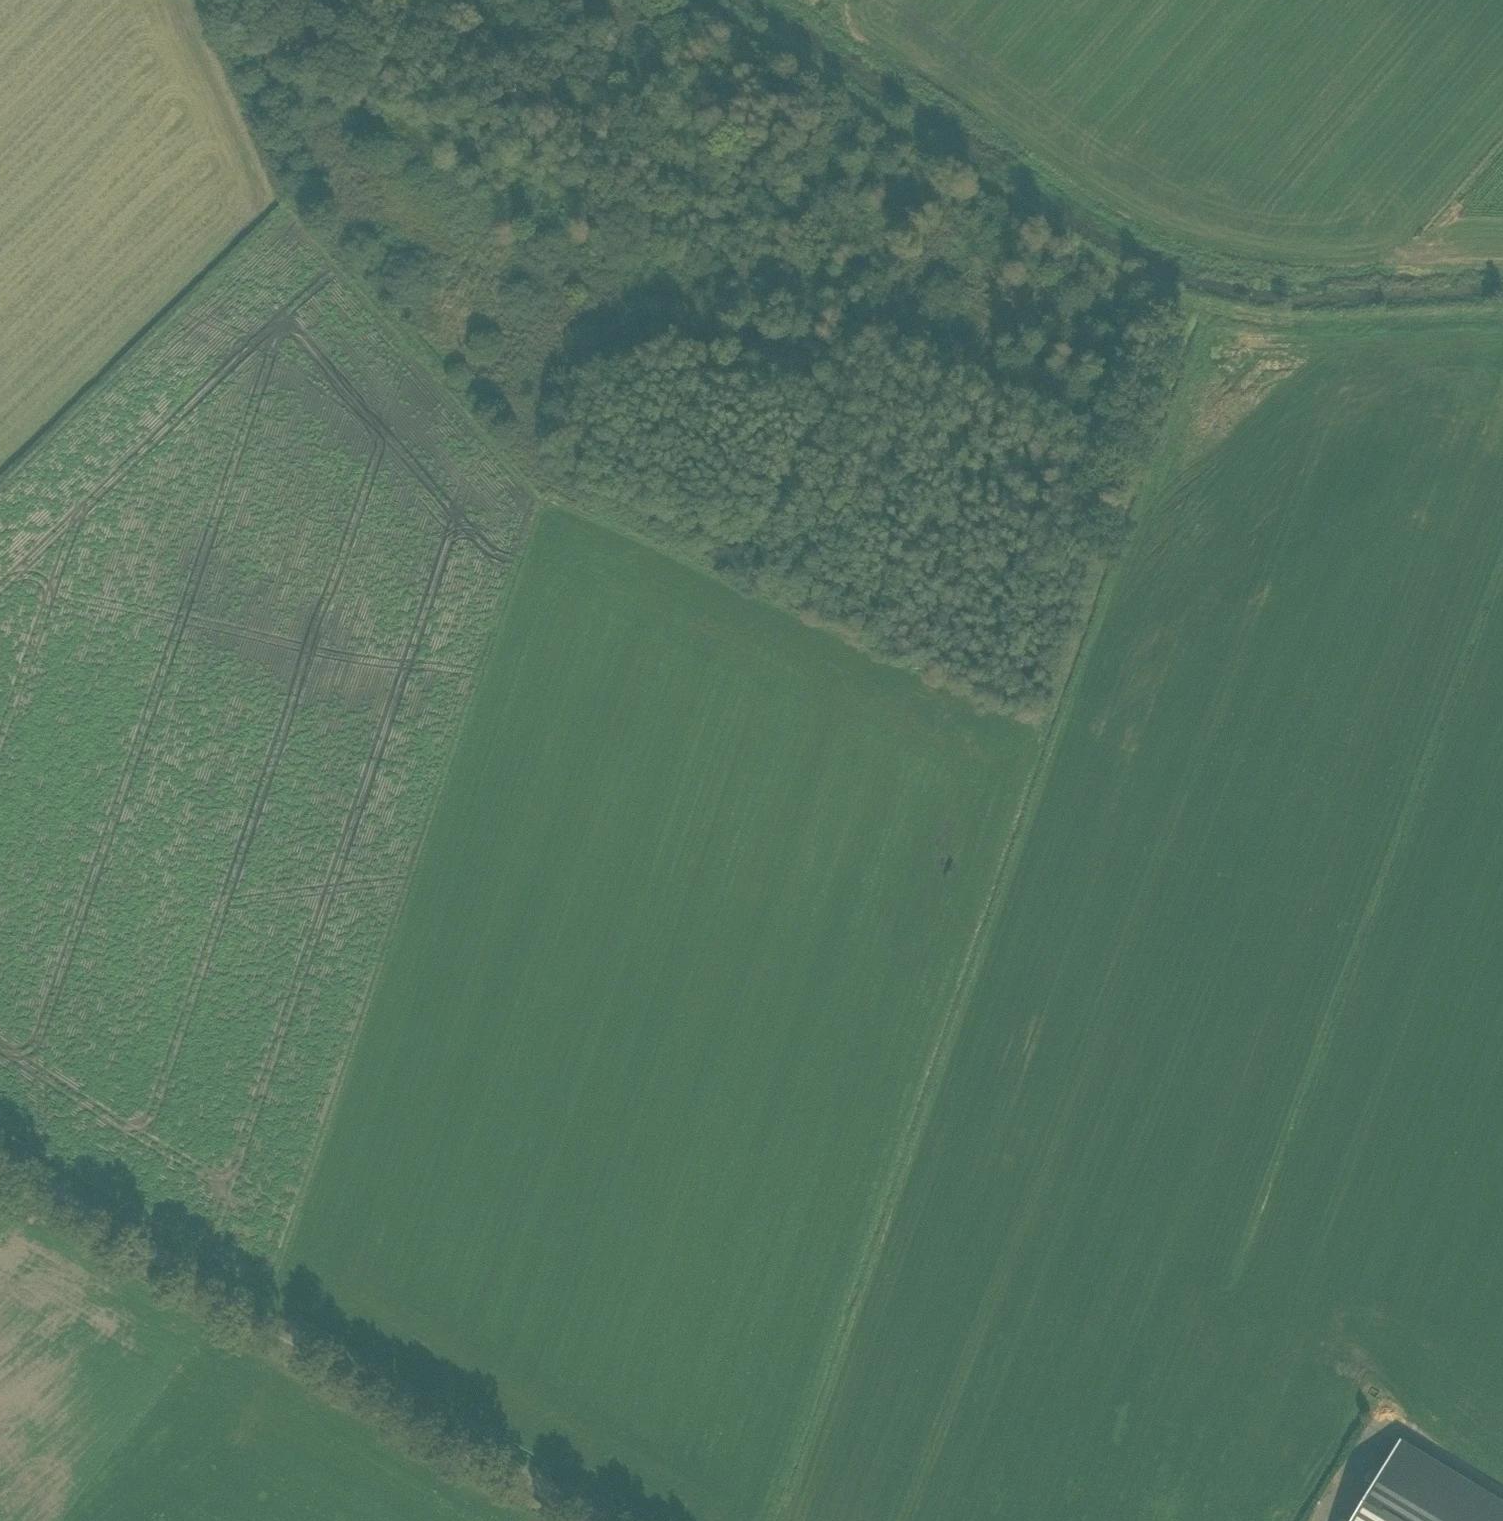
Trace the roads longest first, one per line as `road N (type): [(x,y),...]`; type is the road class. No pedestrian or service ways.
road 1 (unclassified): [(598,1520),(0,1156)]

